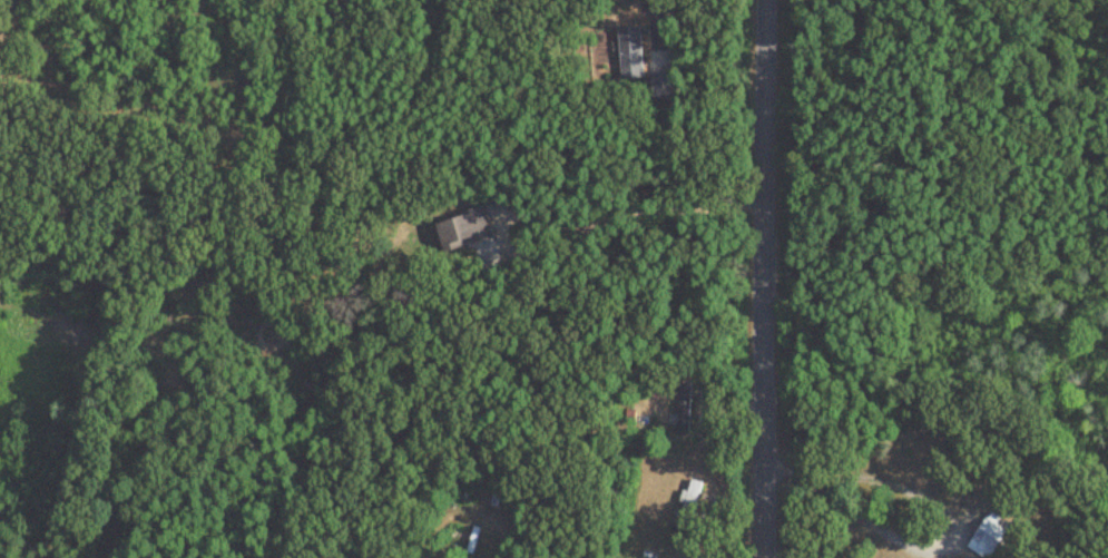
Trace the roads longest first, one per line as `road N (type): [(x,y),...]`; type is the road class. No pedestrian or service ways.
road 1 (residential): [(766,557),(765,0)]

